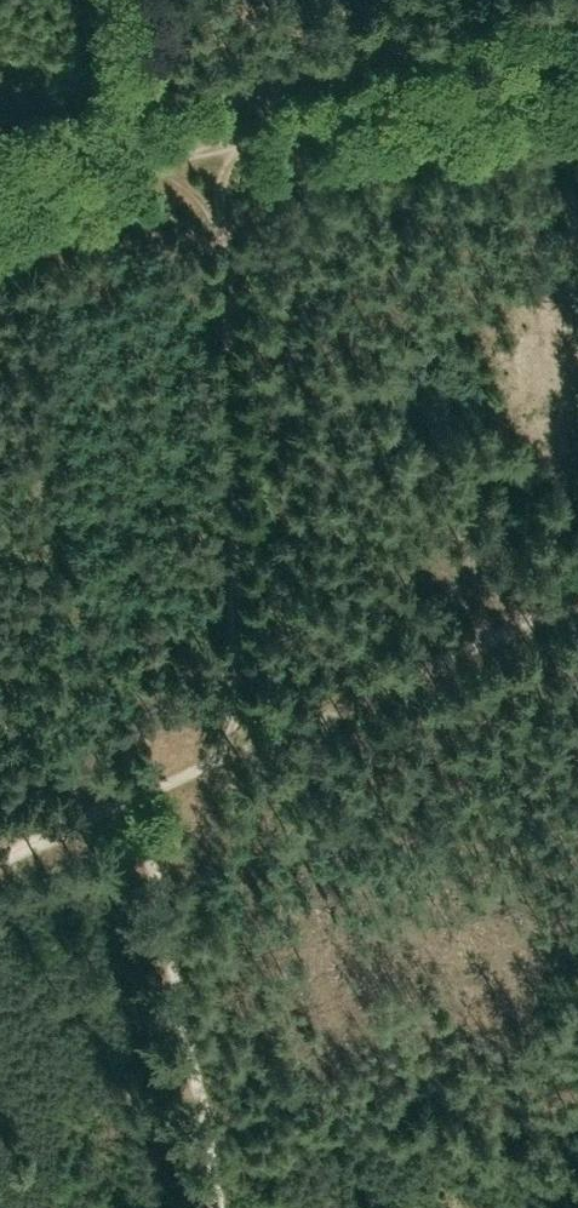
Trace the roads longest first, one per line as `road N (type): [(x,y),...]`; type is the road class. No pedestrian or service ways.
road 1 (track): [(196,148),(217,206),(221,764),(577,593)]
road 2 (track): [(192,1207),(110,813)]
road 3 (track): [(196,148),(286,121),(577,60)]
road 4 (track): [(0,863),(221,764)]
road 5 (track): [(0,191),(196,148)]

